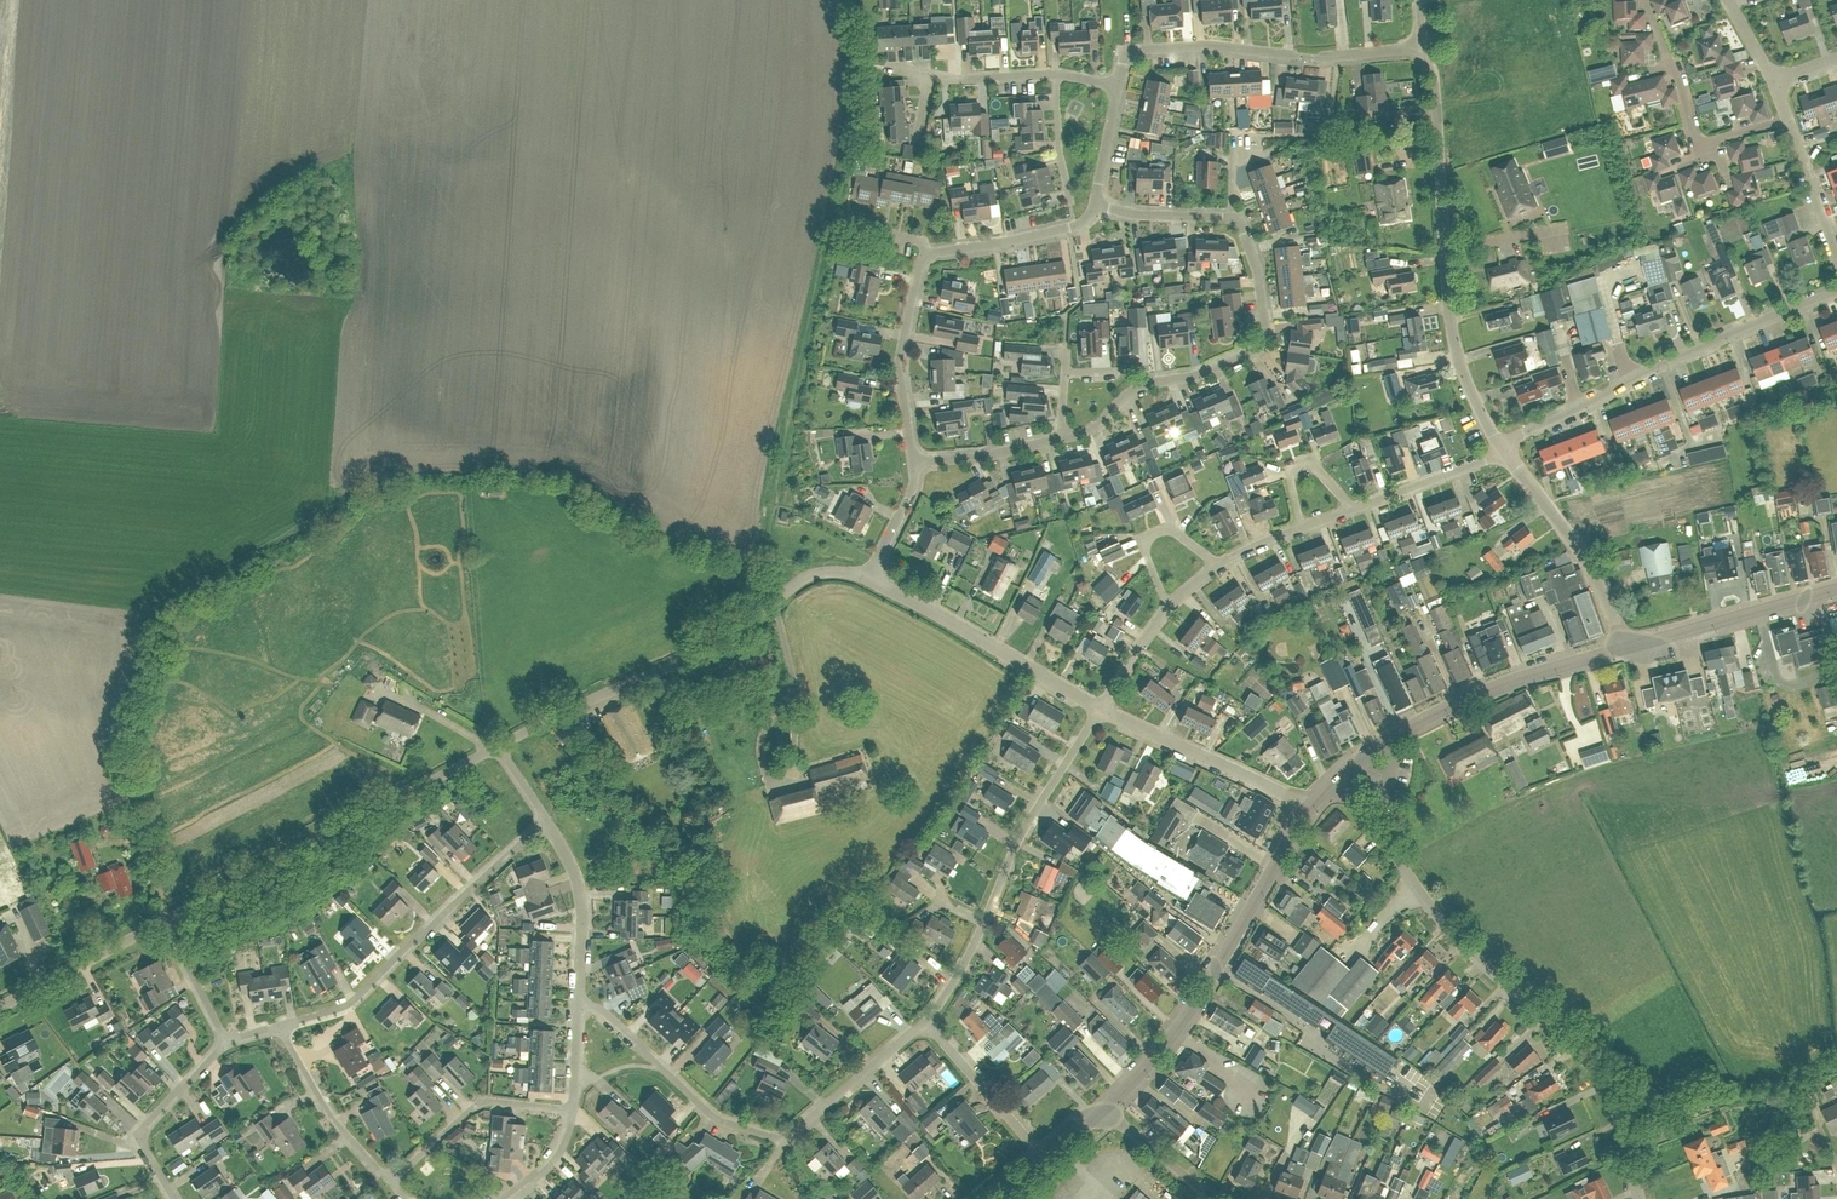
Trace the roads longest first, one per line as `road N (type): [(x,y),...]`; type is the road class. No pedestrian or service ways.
road 1 (residential): [(1642,1198),(1601,1080),(1458,940),(1337,778)]
road 2 (residential): [(926,1021),(784,1140),(715,1119),(606,1012),(578,1003)]
road 3 (residential): [(1503,448),(1474,397),(1452,331),(1434,84),(1423,48)]
road 4 (unclassified): [(164,921),(499,746)]
road 5 (tertiary): [(1102,1110),(1178,1027),(1309,806)]
road 6 (residential): [(1503,448),(1682,356),(1836,292)]
road 7 (residential): [(1061,439),(1092,429),(1137,387),(1191,377),(1262,345),(1260,281),(1238,218),(1231,218)]
road 8 (residential): [(1099,710),(1024,829),(967,958),(926,1021)]
road 9 (unclassified): [(499,746),(720,644),(798,582)]
road 10 (residential): [(280,1026),(348,1006),(547,822)]
road 11 (residential): [(1118,86),(1127,50),(1210,45),(1306,57),(1423,48)]
road 12 (tertiary): [(1337,778),(1384,736),(1486,689),(1626,648)]
road 13 (residential): [(867,579),(1099,710)]
road 14 (residential): [(1646,0),(1697,145),(1789,119)]
road 15 (residential): [(1626,648),(1591,570),(1503,448)]
road 16 (residential): [(1099,710),(1309,806)]
road 17 (tertiary): [(1626,648),(1836,589)]
road 18 (residential): [(391,1181),(481,1100),(573,1111)]
road 19 (residential): [(913,462),(899,364),(926,253)]
road 20 (residential): [(174,1198),(137,1135),(227,1041)]
road 21 (residential): [(391,1181),(334,1120),(280,1026)]
road 22 (residential): [(578,1003),(581,889),(547,822)]
road 23 (unclassified): [(0,1007),(164,921)]
road 24 (residential): [(1045,1161),(926,1021)]
road 25 (residential): [(926,253),(1076,226),(1094,205)]
road 26 (residential): [(1168,608),(1140,541),(1167,527),(1216,566)]
road 27 (residential): [(1353,509),(1503,448)]
road 28 (residential): [(1353,509),(1306,459),(1289,466),(1300,528)]
road 29 (residential): [(913,462),(1061,439)]
road 30 (residential): [(1219,1198),(1102,1110)]
road 31 (residential): [(1836,252),(1789,119)]
road 32 (residential): [(1231,218),(1143,215),(1094,205)]
road 33 (residential): [(227,1041),(164,921)]
road 34 (residential): [(1071,205),(1055,75)]
road 35 (residential): [(867,579),(914,483),(913,462)]
road 36 (residential): [(1055,75),(957,80),(930,74)]
road 37 (residential): [(1099,710),(1168,608)]
road 38 (residential): [(1094,205),(1118,86)]

